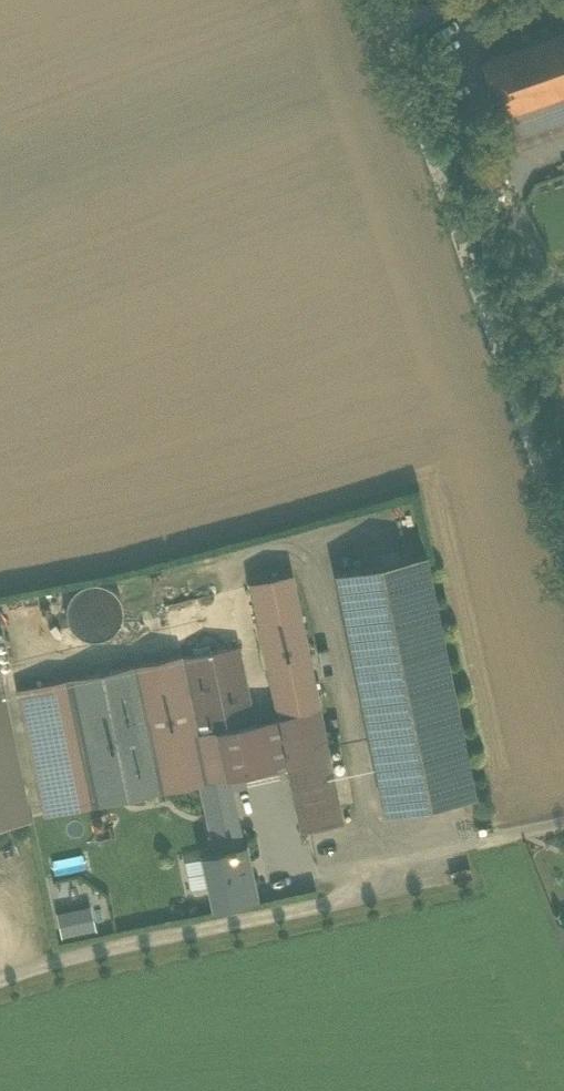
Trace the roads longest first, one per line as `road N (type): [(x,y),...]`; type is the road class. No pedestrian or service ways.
road 1 (unclassified): [(563,538),(390,0)]

